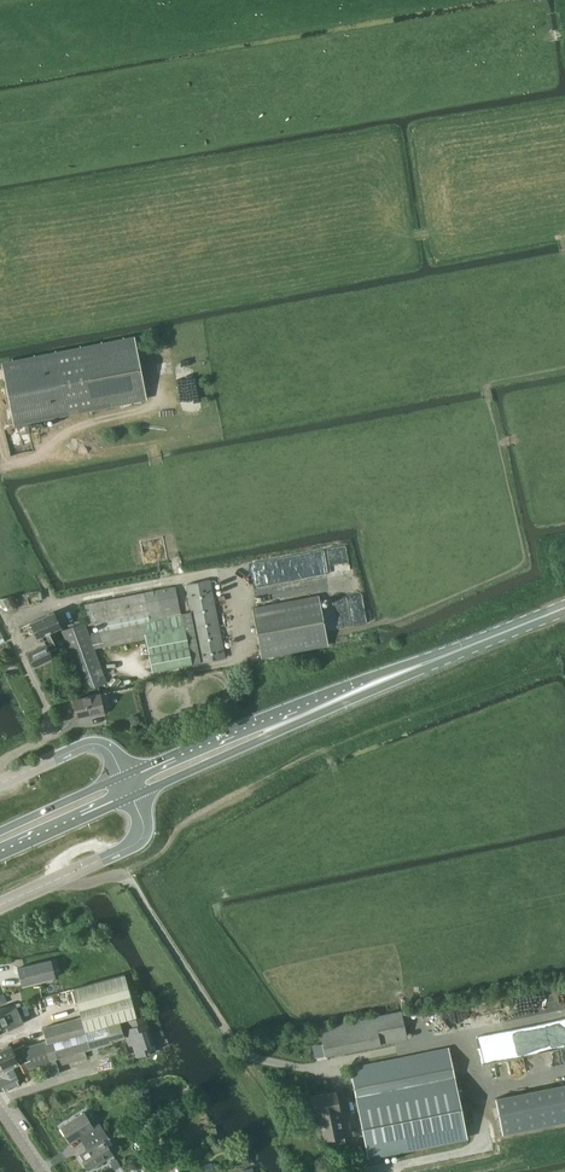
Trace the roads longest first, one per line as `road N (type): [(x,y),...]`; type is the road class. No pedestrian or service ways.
road 1 (track): [(389,1171),(473,1145),(480,1135),(461,1043),(313,1070)]
road 2 (secondary): [(441,657),(330,691),(123,776)]
road 3 (secondary): [(133,797),(441,657)]
road 4 (tertiary): [(0,906),(133,845),(144,826),(133,797)]
road 5 (tertiary): [(123,776),(102,745),(86,745),(0,784)]
road 6 (secondary): [(0,856),(133,797)]
road 7 (secondary): [(123,776),(0,831)]
road 8 (secondary): [(441,657),(564,610)]

